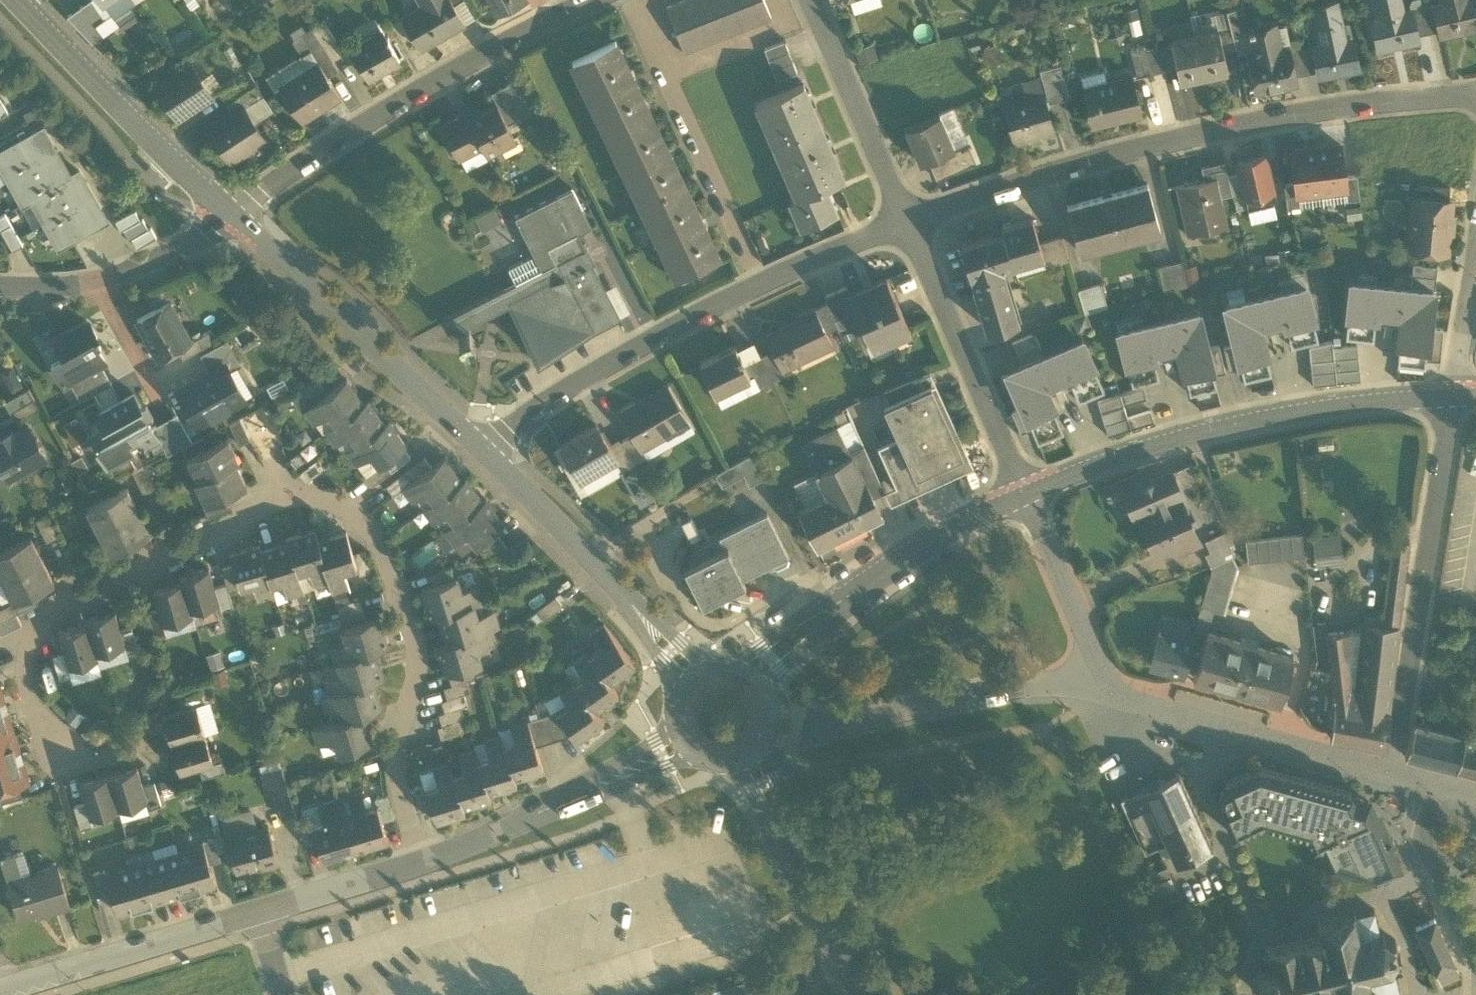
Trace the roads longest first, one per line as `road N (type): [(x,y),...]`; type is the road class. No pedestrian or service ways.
road 1 (residential): [(426,860),(399,791),(397,743),(417,645),(370,532),(346,509),(309,493),(281,497),(61,606),(32,637),(24,674),(28,706),(53,762),(87,764),(144,745)]
road 2 (residential): [(1475,94),(1409,97),(1182,138),(908,221)]
road 3 (residential): [(908,221),(761,284),(478,440)]
road 4 (residential): [(1024,495),(1217,428),(1453,394)]
road 5 (residential): [(231,210),(394,104),(591,0)]
road 6 (residential): [(1453,394),(1392,774)]
road 7 (tertiary): [(478,440),(231,210)]
road 8 (tertiary): [(700,679),(478,440)]
road 9 (tertiary): [(231,210),(165,154),(18,0)]
road 10 (residential): [(1024,495),(908,221)]
road 11 (residential): [(1392,774),(1108,691)]
road 12 (residential): [(1108,691),(1050,682),(820,724)]
road 13 (residential): [(687,746),(426,860)]
road 14 (residential): [(260,910),(0,989)]
road 15 (tertiary): [(860,994),(749,756)]
road 16 (residential): [(908,221),(809,0)]
road 17 (residential): [(1108,691),(1024,495)]
road 18 (residential): [(1475,959),(1421,840),(1435,785)]
road 19 (residential): [(883,572),(744,678)]
road 20 (residential): [(426,860),(260,910)]
road 21 (residential): [(883,572),(1024,495)]
road 22 (residential): [(231,210),(150,265),(95,286)]
road 23 (residential): [(1475,259),(1453,394)]
road 24 (residential): [(95,286),(158,399)]

